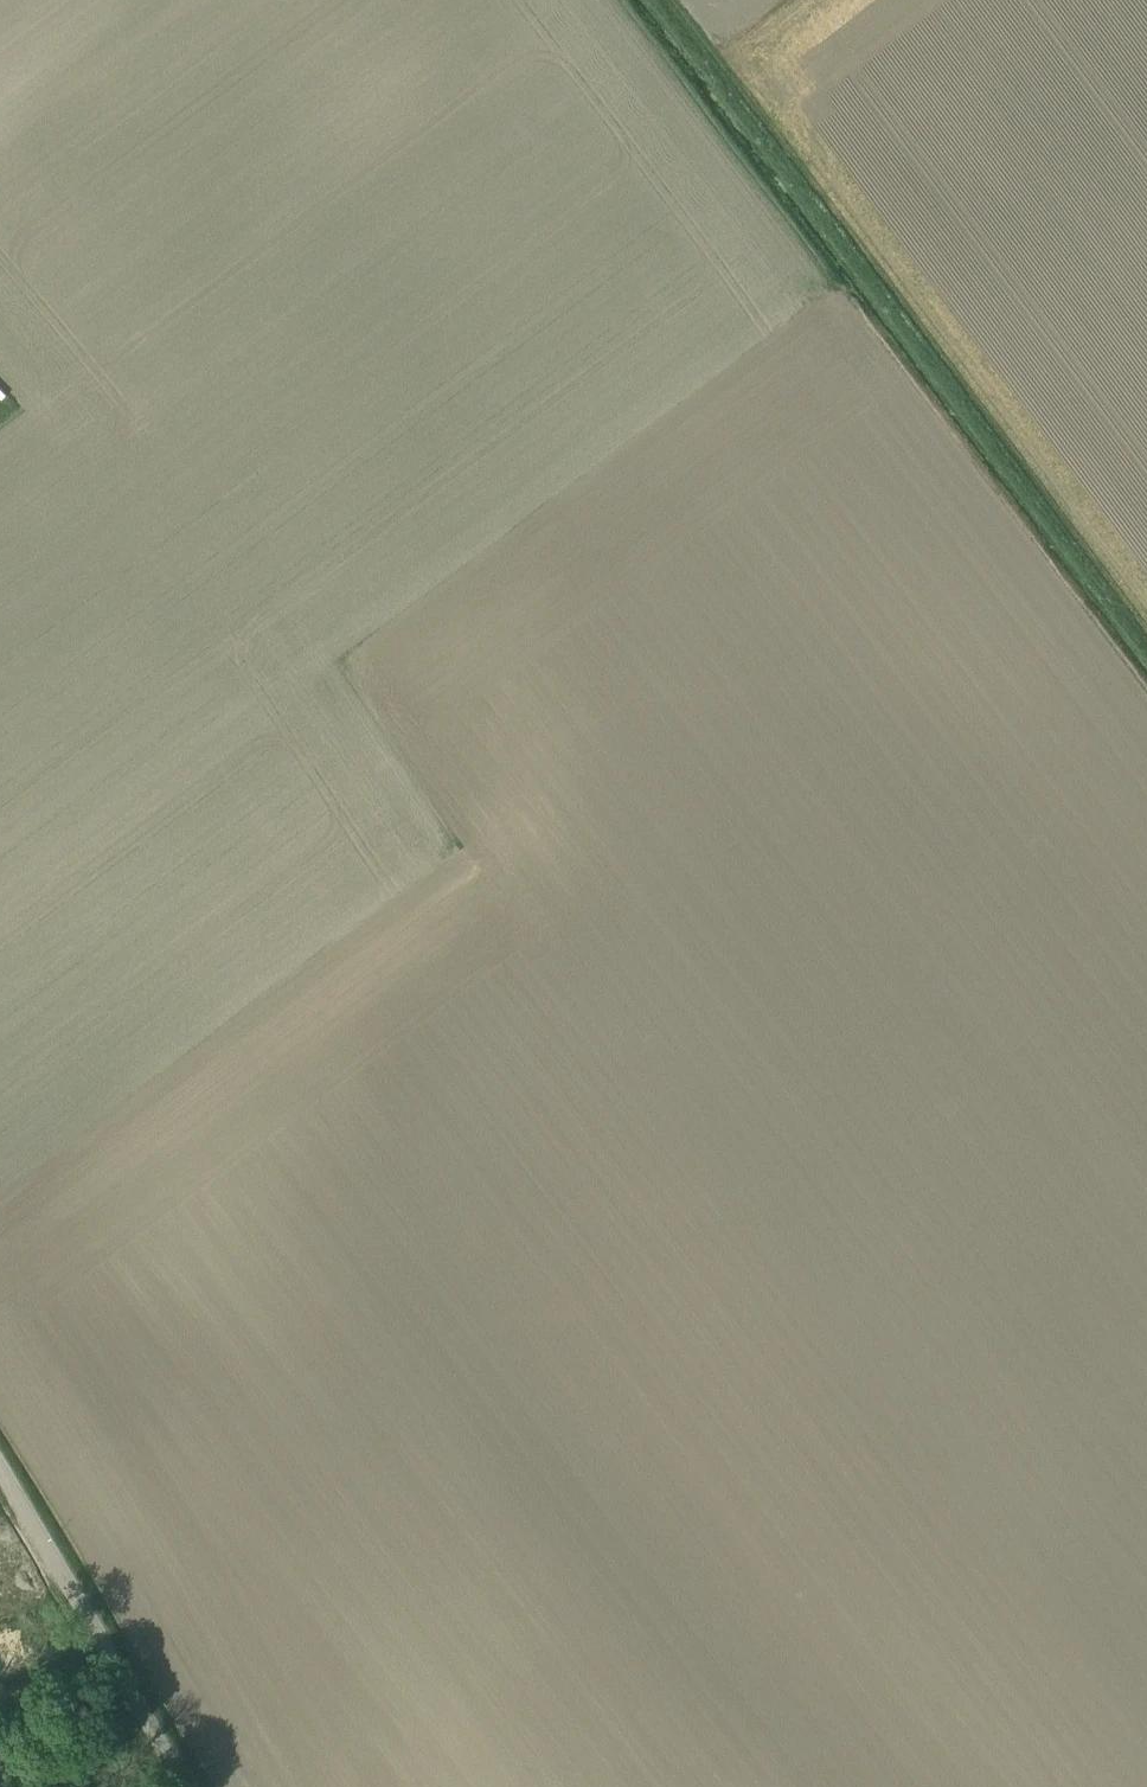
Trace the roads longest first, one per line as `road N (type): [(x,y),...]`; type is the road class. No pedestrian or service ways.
road 1 (track): [(661,0),(1146,647)]
road 2 (unclassified): [(186,1786),(144,1703),(0,1475)]

